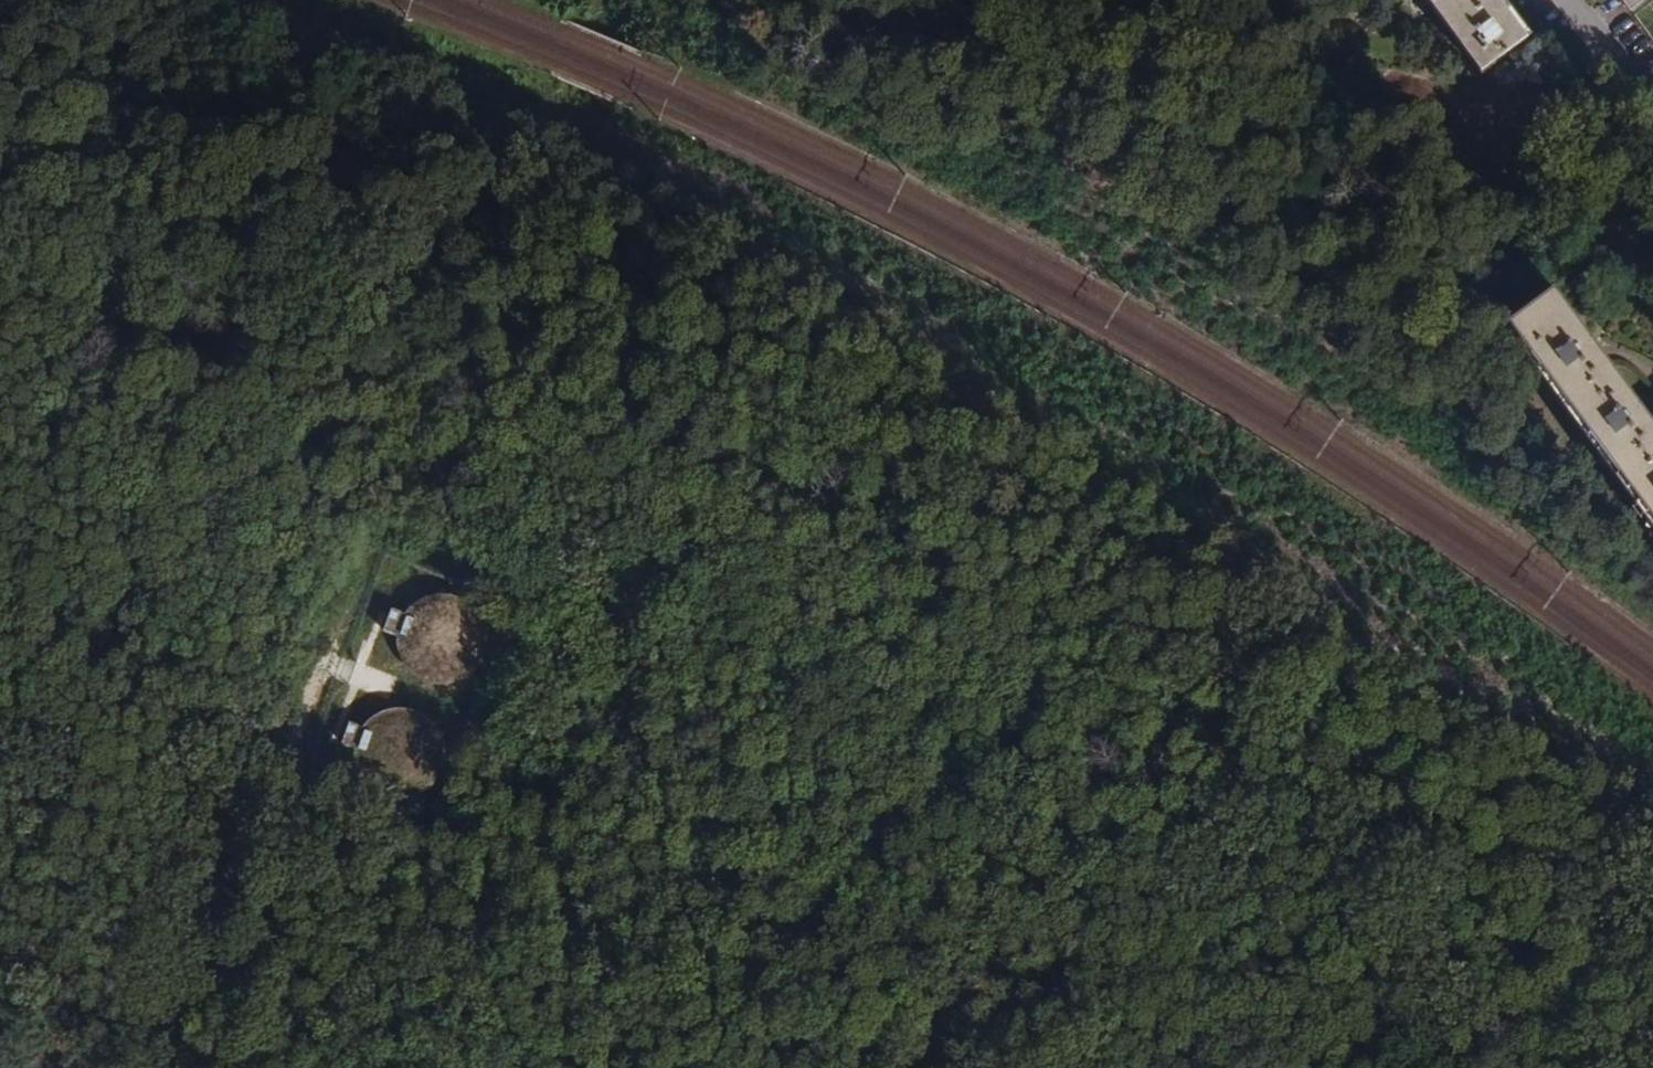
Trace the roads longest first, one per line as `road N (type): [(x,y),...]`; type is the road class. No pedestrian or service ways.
road 1 (track): [(0,599),(193,725)]

